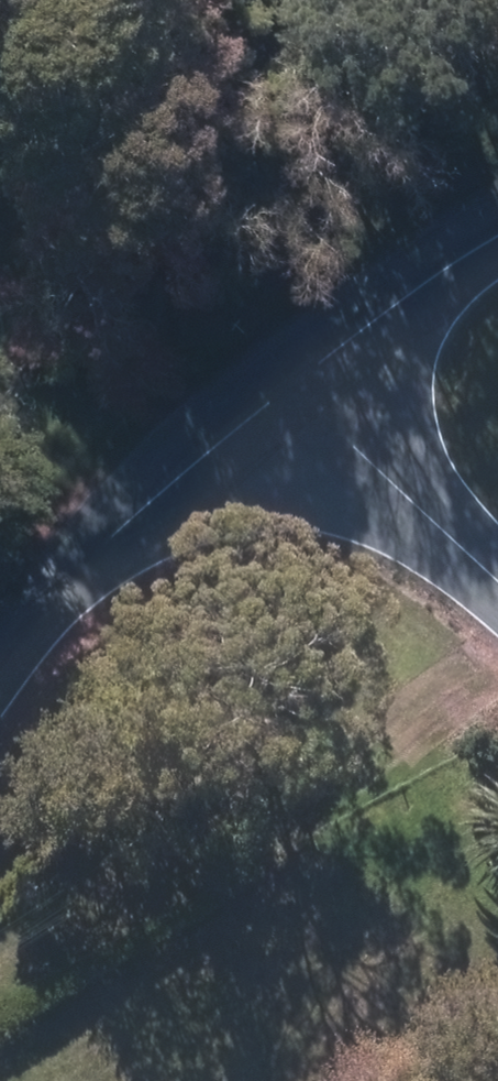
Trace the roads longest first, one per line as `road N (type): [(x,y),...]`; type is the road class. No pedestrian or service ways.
road 1 (unclassified): [(285,389),(154,494),(50,592),(0,654)]
road 2 (unclassified): [(285,389),(497,585)]
road 3 (unclassified): [(497,239),(285,389)]

